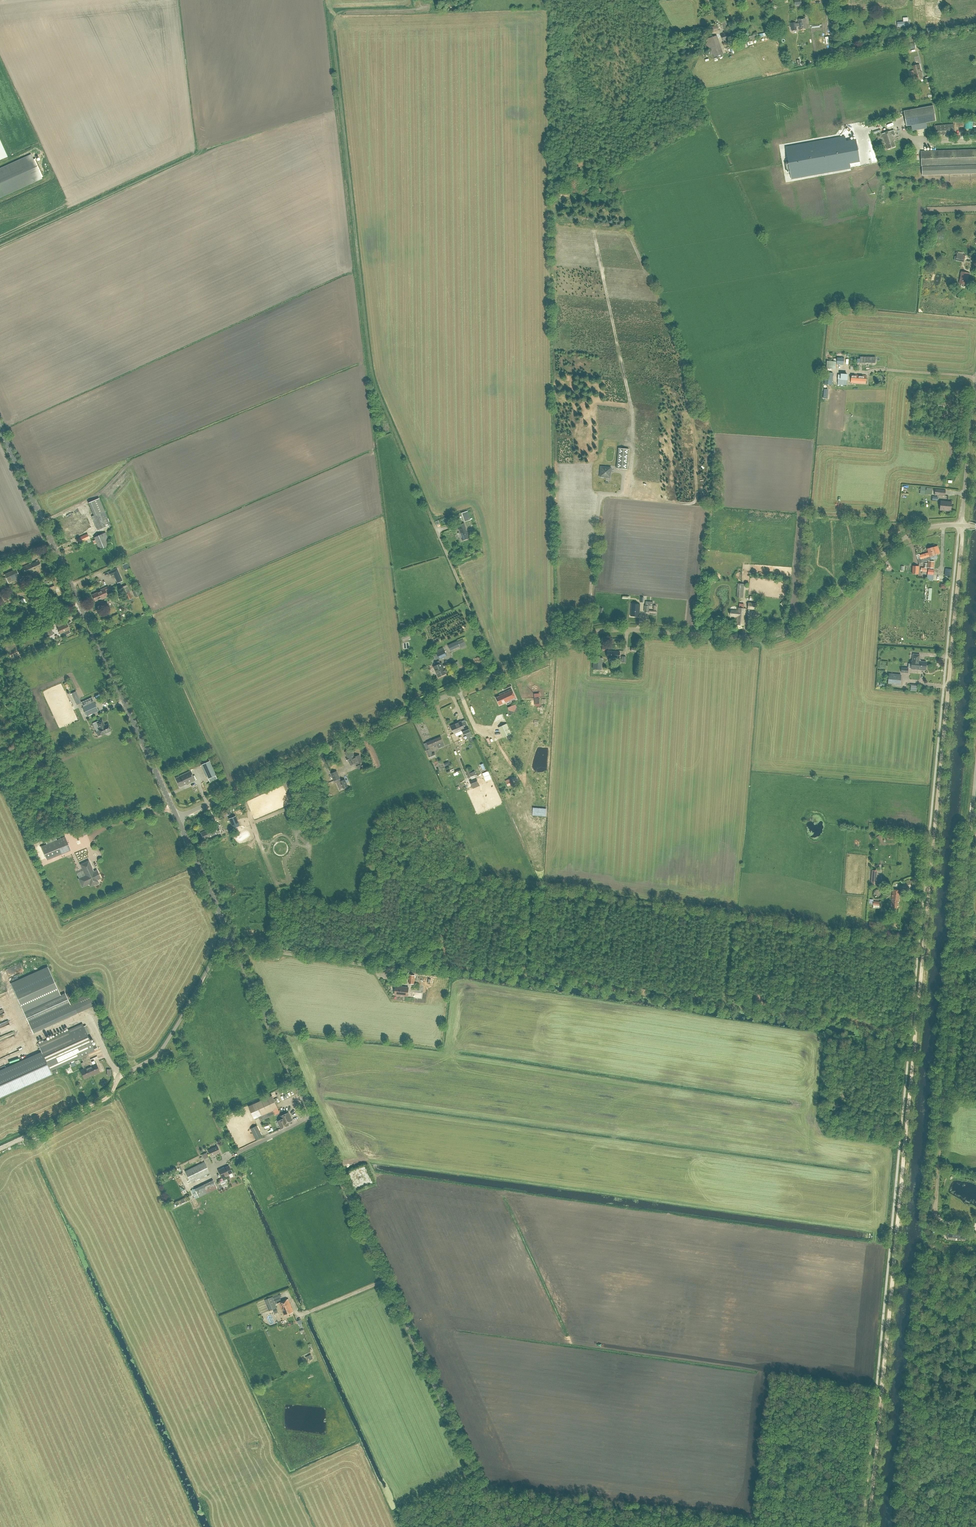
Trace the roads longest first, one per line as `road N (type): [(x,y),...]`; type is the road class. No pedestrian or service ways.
road 1 (track): [(962,525),(868,1526)]
road 2 (unclassified): [(177,819),(582,636),(785,632),(901,540),(962,525)]
road 3 (track): [(499,673),(373,383),(330,15),(427,9)]
road 4 (tertiary): [(501,1526),(231,937)]
road 5 (tertiary): [(177,819),(0,428)]
road 6 (track): [(796,628),(823,330),(812,324)]
road 7 (track): [(952,1223),(935,1211),(959,964)]
road 8 (track): [(593,233),(633,419),(631,466)]
road 9 (track): [(0,245),(197,154)]
road 10 (unclassified): [(119,1072),(160,1052),(231,937)]
road 11 (track): [(959,964),(971,819)]
road 12 (unclassified): [(962,525),(975,384)]
road 13 (tertiary): [(231,937),(177,819)]
road 14 (track): [(0,1148),(114,1089)]

